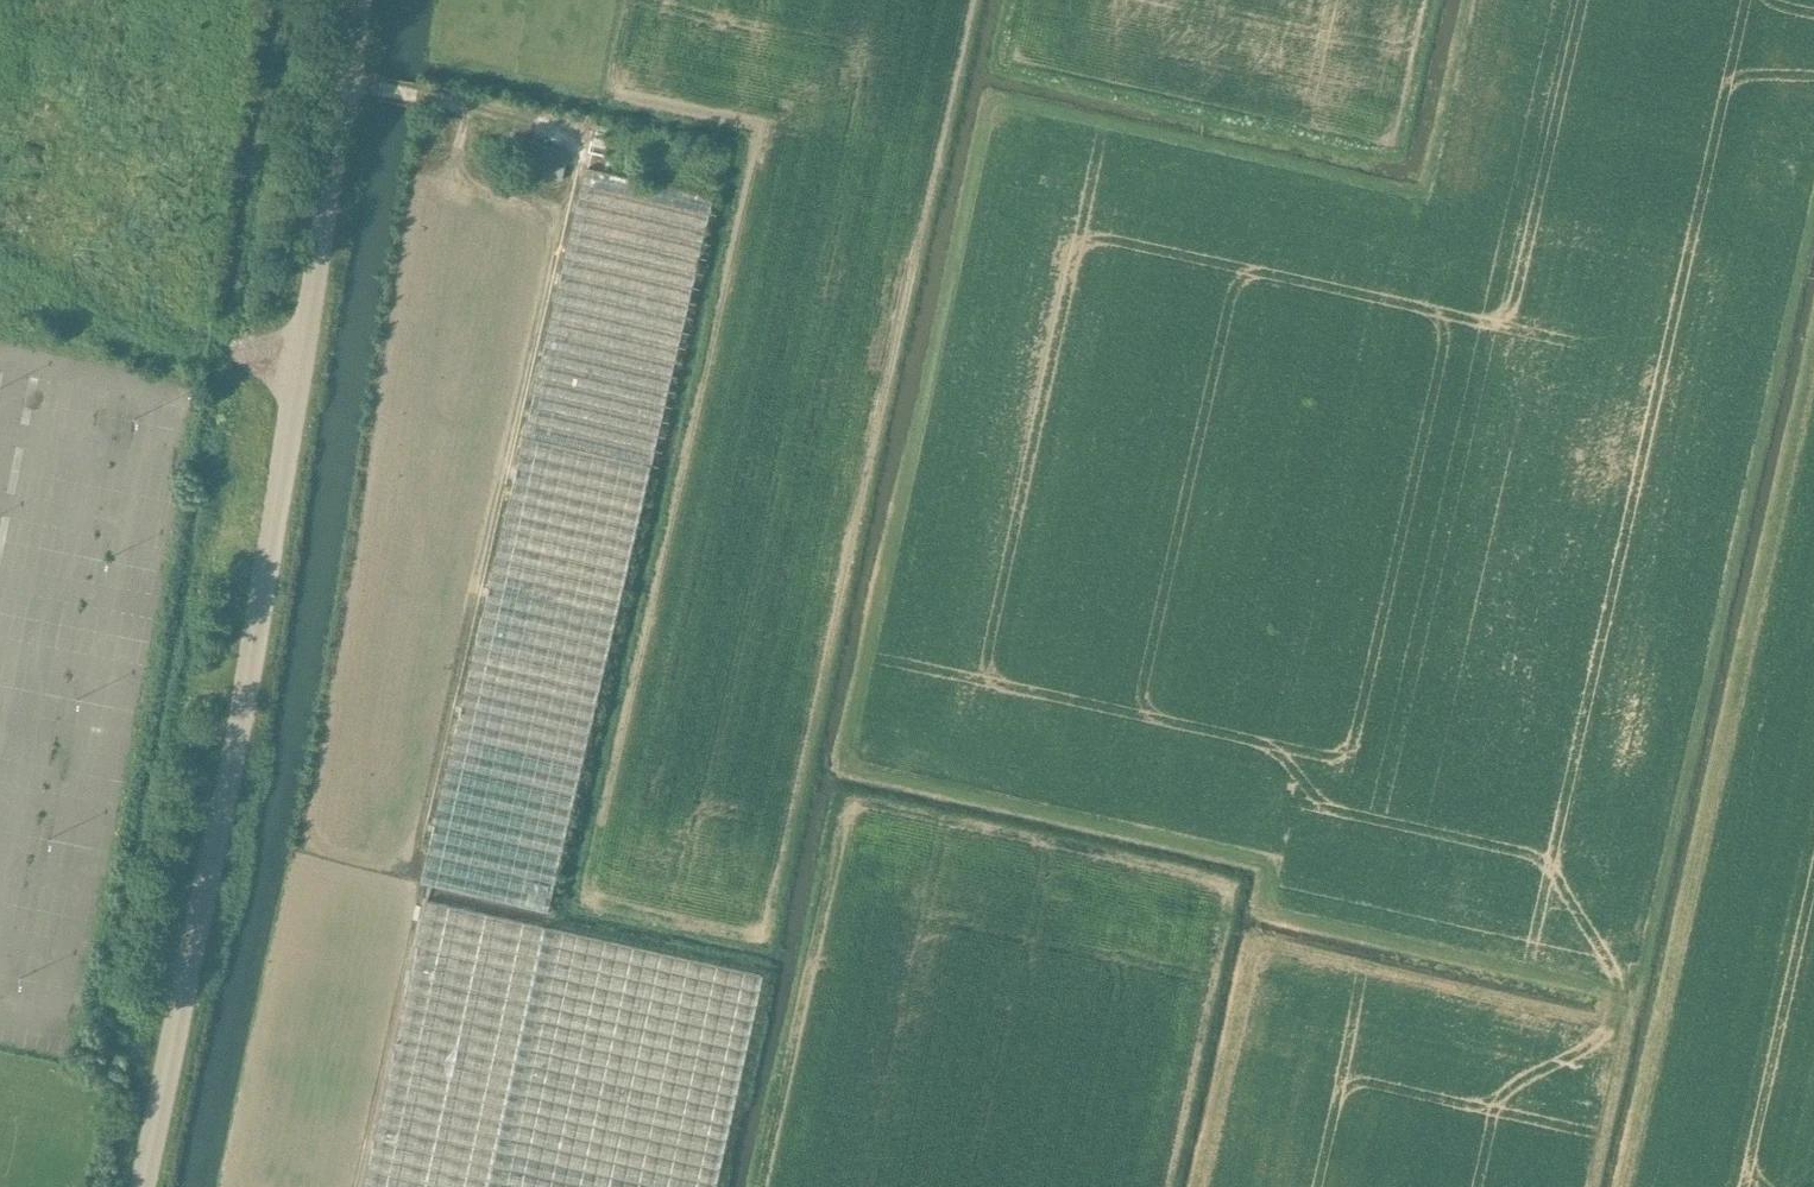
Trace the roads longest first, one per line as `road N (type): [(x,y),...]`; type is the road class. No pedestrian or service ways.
road 1 (unclassified): [(143,1186),(267,576),(360,0)]

